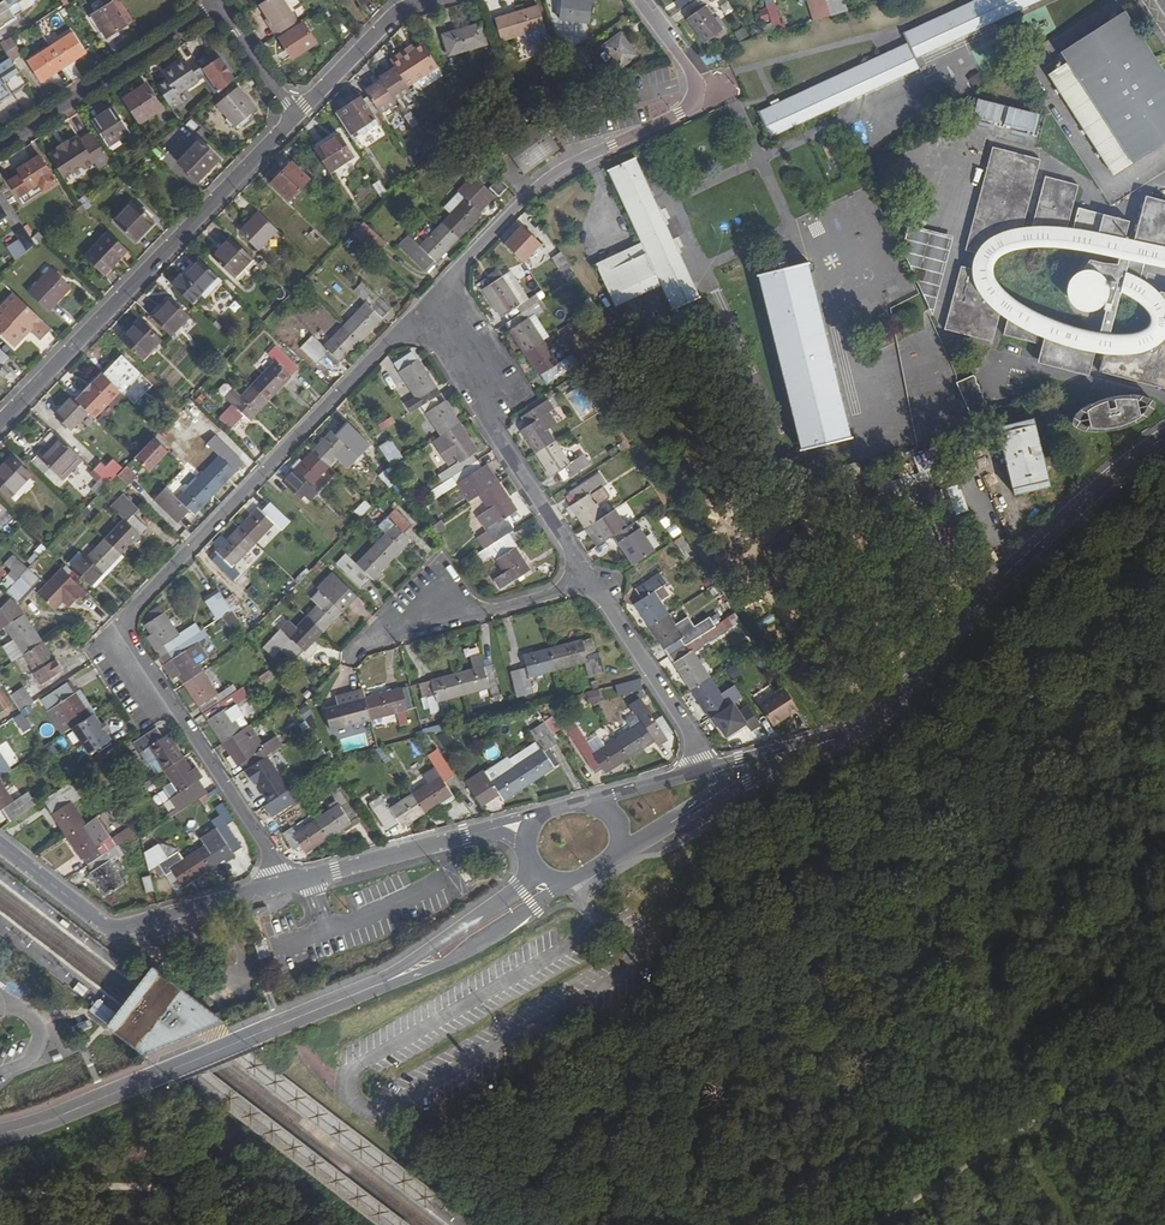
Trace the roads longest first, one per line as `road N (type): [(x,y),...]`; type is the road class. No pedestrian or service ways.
road 1 (residential): [(289,884),(128,640),(127,621),(419,314)]
road 2 (residential): [(640,0),(693,72),(694,101),(556,174),(419,314)]
road 3 (residential): [(1164,438),(1029,552),(888,710),(830,741)]
road 4 (residential): [(295,117),(0,424)]
road 5 (residential): [(375,986),(0,1133)]
road 6 (track): [(879,1224),(1164,1045)]
road 7 (residential): [(289,884),(109,929),(0,842)]
road 8 (residential): [(419,314),(593,584)]
road 9 (residential): [(219,6),(0,146)]
road 10 (residential): [(375,986),(443,964),(569,883)]
road 11 (residential): [(593,584),(709,766)]
road 12 (residential): [(531,858),(527,884),(375,986)]
road 13 (residential): [(483,832),(289,884)]
road 14 (residential): [(429,0),(398,14),(295,117)]
road 15 (residential): [(421,613),(468,616),(593,584)]
road 16 (residential): [(295,117),(219,6)]
road 17 (residential): [(613,859),(724,794)]
road 18 (residential): [(830,741),(709,766)]
road 19 (residential): [(709,766),(593,799)]

